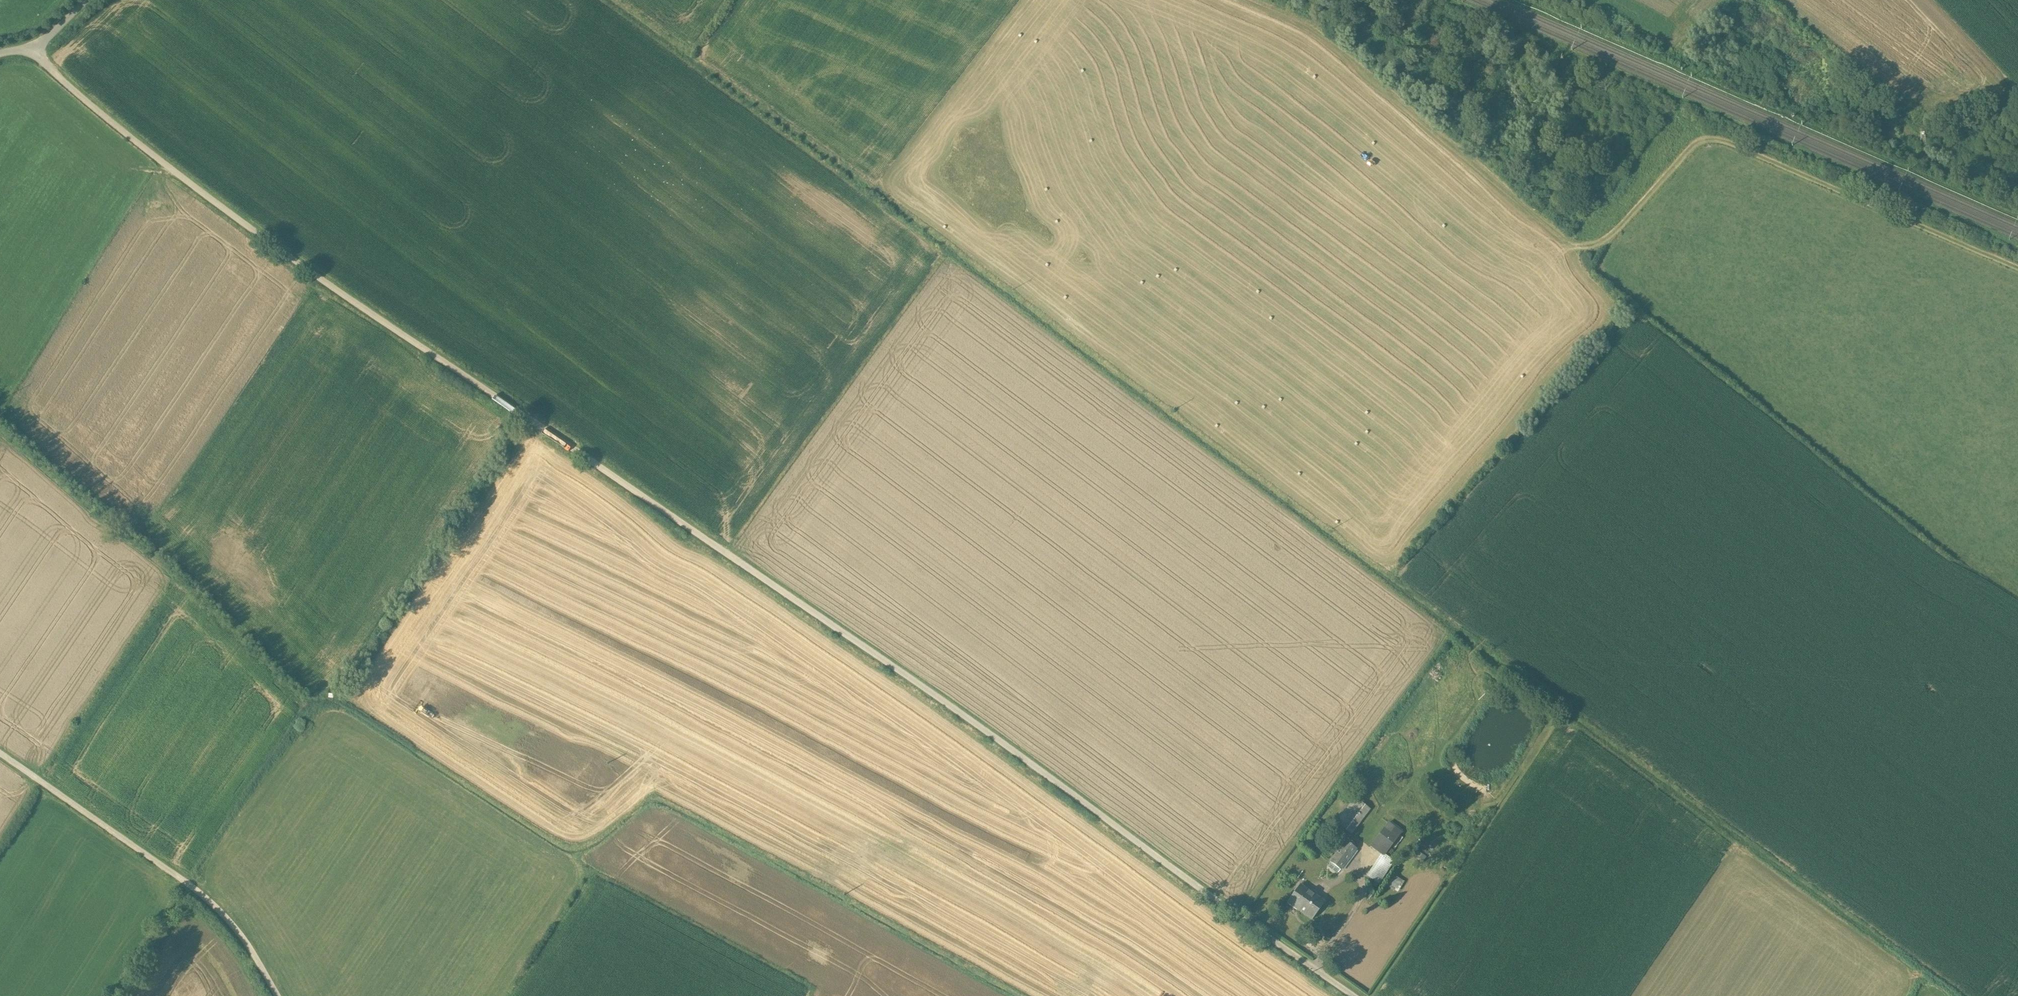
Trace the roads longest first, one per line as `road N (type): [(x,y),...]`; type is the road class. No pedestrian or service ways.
road 1 (unclassified): [(33,53),(223,206),(1032,762),(1347,995)]
road 2 (track): [(2017,269),(1732,140),(1711,139),(1690,148),(1612,234),(1598,245),(1572,244)]
road 3 (unclassified): [(275,995),(226,918),(201,893),(0,759)]

